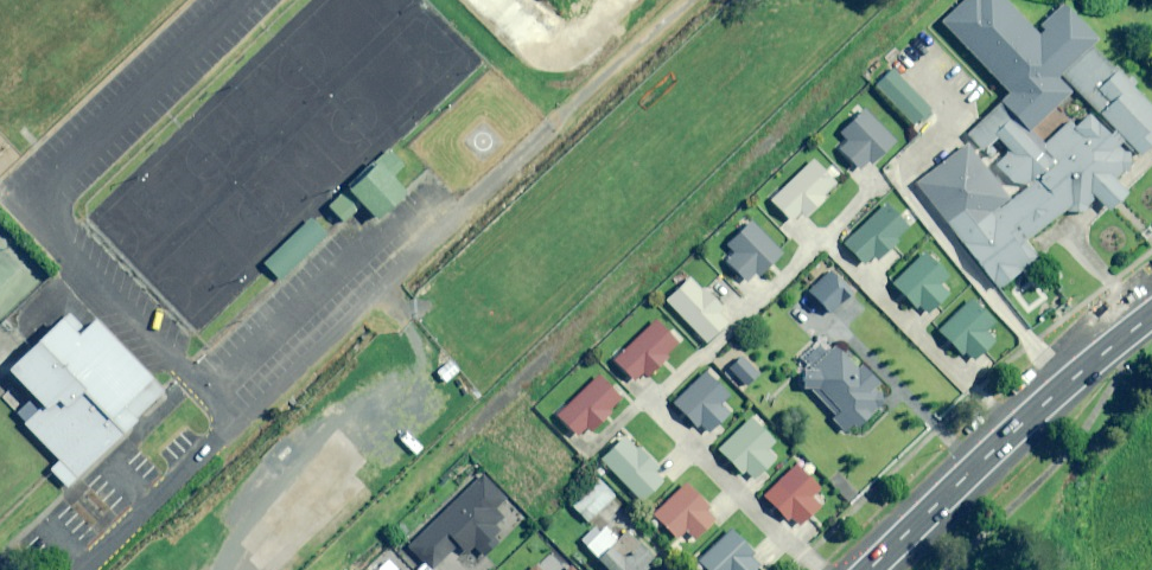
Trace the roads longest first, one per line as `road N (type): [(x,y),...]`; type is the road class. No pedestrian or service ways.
road 1 (unclassified): [(92,569),(464,207)]
road 2 (residential): [(826,569),(650,404),(826,240)]
road 3 (residential): [(1073,378),(900,172),(965,106),(918,62)]
road 4 (track): [(695,0),(464,207)]
road 5 (residential): [(1019,430),(826,240)]
road 6 (primary): [(1019,430),(870,569)]

